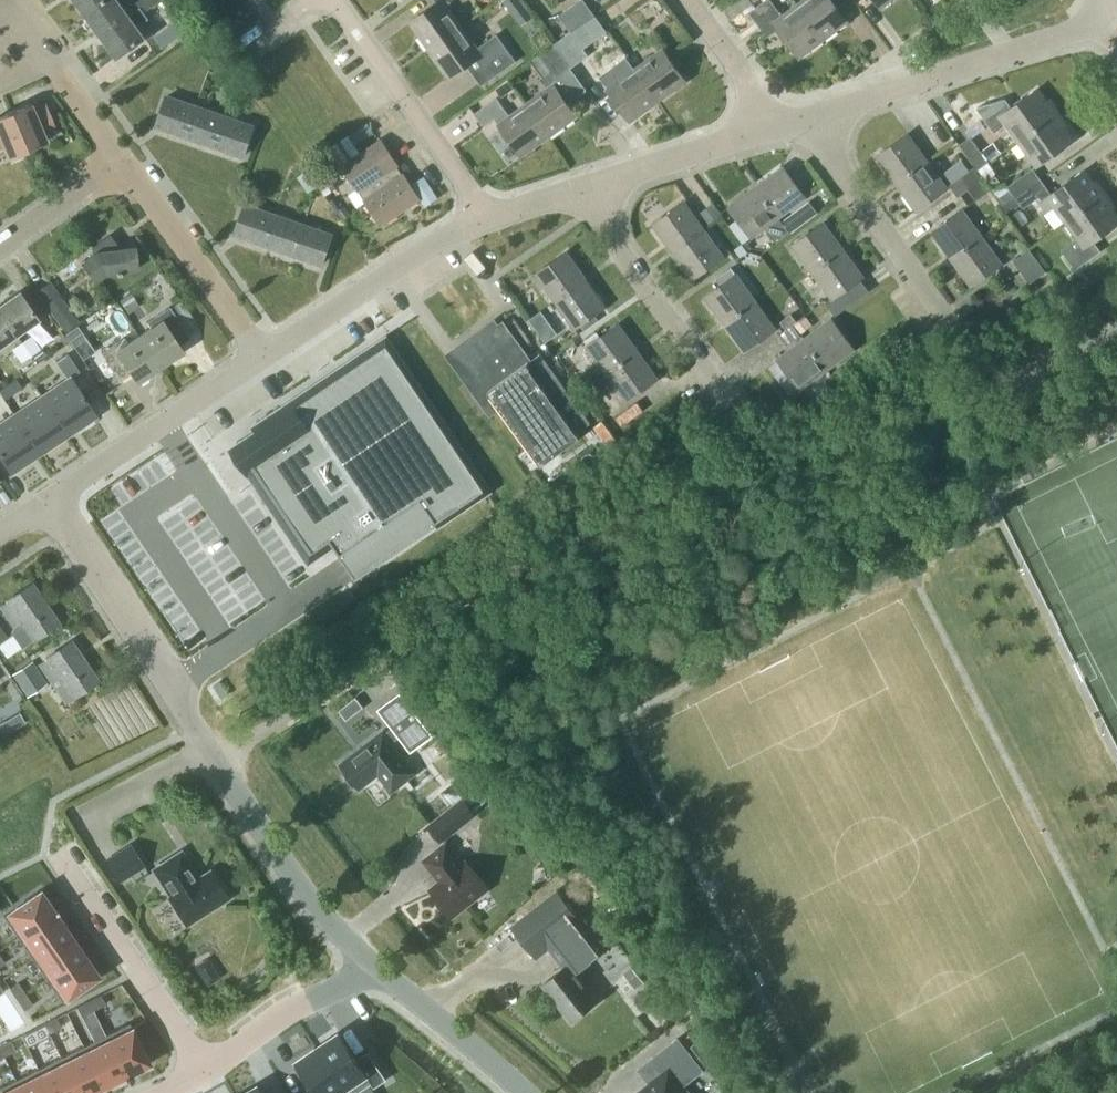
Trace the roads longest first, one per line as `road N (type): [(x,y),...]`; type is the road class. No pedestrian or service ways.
road 1 (unclassified): [(370,959),(312,900),(46,501)]
road 2 (residential): [(483,215),(336,6),(313,8),(261,41)]
road 3 (residential): [(808,120),(1116,16)]
road 4 (residential): [(46,501),(266,353)]
road 5 (residential): [(732,405),(632,267),(592,187)]
road 6 (residential): [(204,1071),(60,855)]
road 7 (residential): [(266,353),(483,215)]
road 8 (residential): [(955,327),(808,120)]
road 9 (residential): [(266,353),(121,158)]
road 10 (unclassified): [(525,1092),(370,959)]
road 11 (residential): [(370,959),(204,1071)]
road 12 (residential): [(592,187),(777,129)]
road 13 (residential): [(777,129),(687,0)]
road 14 (residential): [(0,244),(121,158)]
road 15 (residential): [(121,158),(52,52)]

